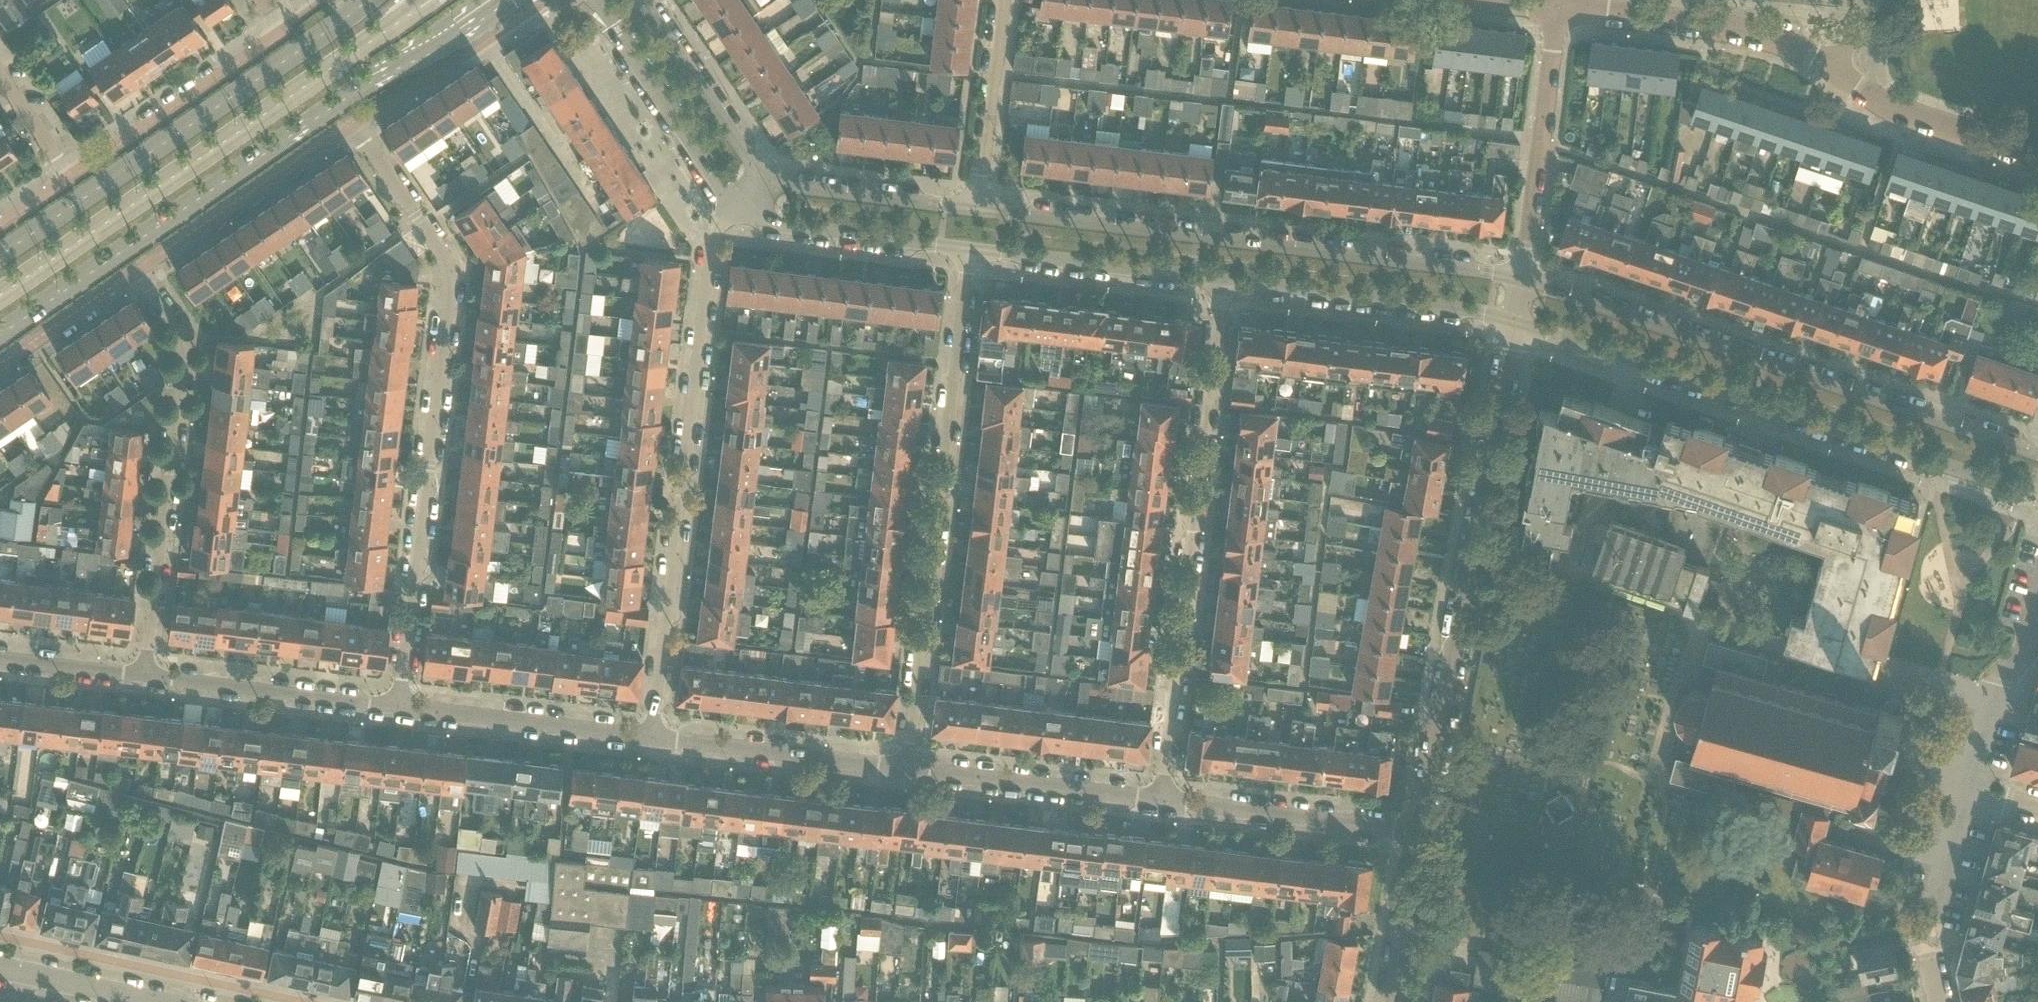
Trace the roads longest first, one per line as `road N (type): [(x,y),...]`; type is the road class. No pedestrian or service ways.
road 1 (residential): [(137,274),(354,125),(434,241),(450,279),(448,326),(398,707)]
road 2 (secondary): [(0,335),(512,0)]
road 3 (tertiary): [(1512,324),(2037,498)]
road 4 (tertiary): [(1521,284),(976,212)]
road 5 (tertiary): [(2037,455),(1521,284)]
road 6 (residential): [(651,737),(715,240),(739,206)]
road 7 (residential): [(969,251),(907,768)]
road 8 (residential): [(1159,799),(1230,284)]
road 9 (residential): [(1419,830),(1512,324)]
road 10 (secondary): [(377,0),(0,257)]
road 11 (residential): [(143,676),(181,341),(137,274)]
road 12 (residential): [(269,0),(289,27),(70,179)]
road 13 (tertiary): [(1230,284),(1512,324)]
road 14 (residential): [(1829,69),(1746,37),(1559,11)]
road 15 (residential): [(1521,284),(1559,11)]
road 16 (tertiary): [(969,251),(1230,284)]
road 17 (residential): [(1419,830),(1159,799)]
road 18 (residential): [(907,768),(651,737)]
road 19 (residential): [(398,707),(143,676)]
road 20 (residential): [(651,737),(398,707)]
road 21 (residential): [(1159,799),(907,768)]
road 22 (tertiary): [(597,0),(710,179),(739,206)]
road 23 (tertiary): [(739,206),(798,230),(969,251)]
road 24 (residential): [(2037,160),(1892,110),(1829,69)]
road 25 (tertiary): [(976,212),(810,193),(763,176)]
road 26 (residential): [(976,212),(1004,0)]
road 27 (tertiary): [(763,176),(642,0)]
road 28 (residential): [(1938,1001),(1930,925),(1968,794)]
road 29 (residential): [(1968,794),(1995,692),(2023,663),(2037,608)]
road 30 (residential): [(1387,1001),(1419,830)]
road 31 (residential): [(0,368),(137,274)]
road 32 (residential): [(0,970),(150,1001)]
road 33 (residential): [(143,676),(0,658)]
road 34 (residential): [(0,78),(70,179)]

